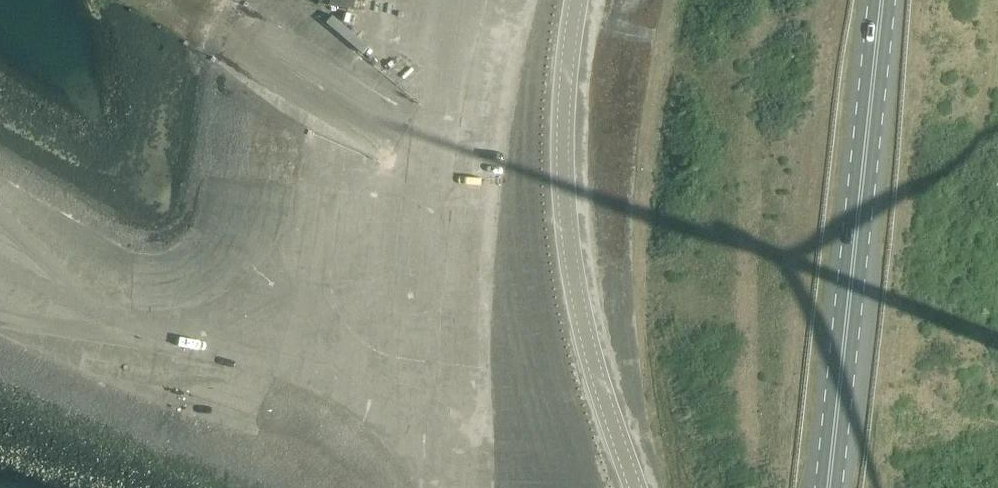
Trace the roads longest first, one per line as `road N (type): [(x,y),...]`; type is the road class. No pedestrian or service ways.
road 1 (unclassified): [(451,0),(404,249),(330,327),(235,345),(182,342)]
road 2 (unclassified): [(634,487),(595,370),(565,226),(563,99),(576,0)]
road 3 (primary): [(830,487),(882,0)]
road 4 (unclassified): [(182,342),(0,315)]
road 5 (unclassified): [(0,220),(101,300)]

